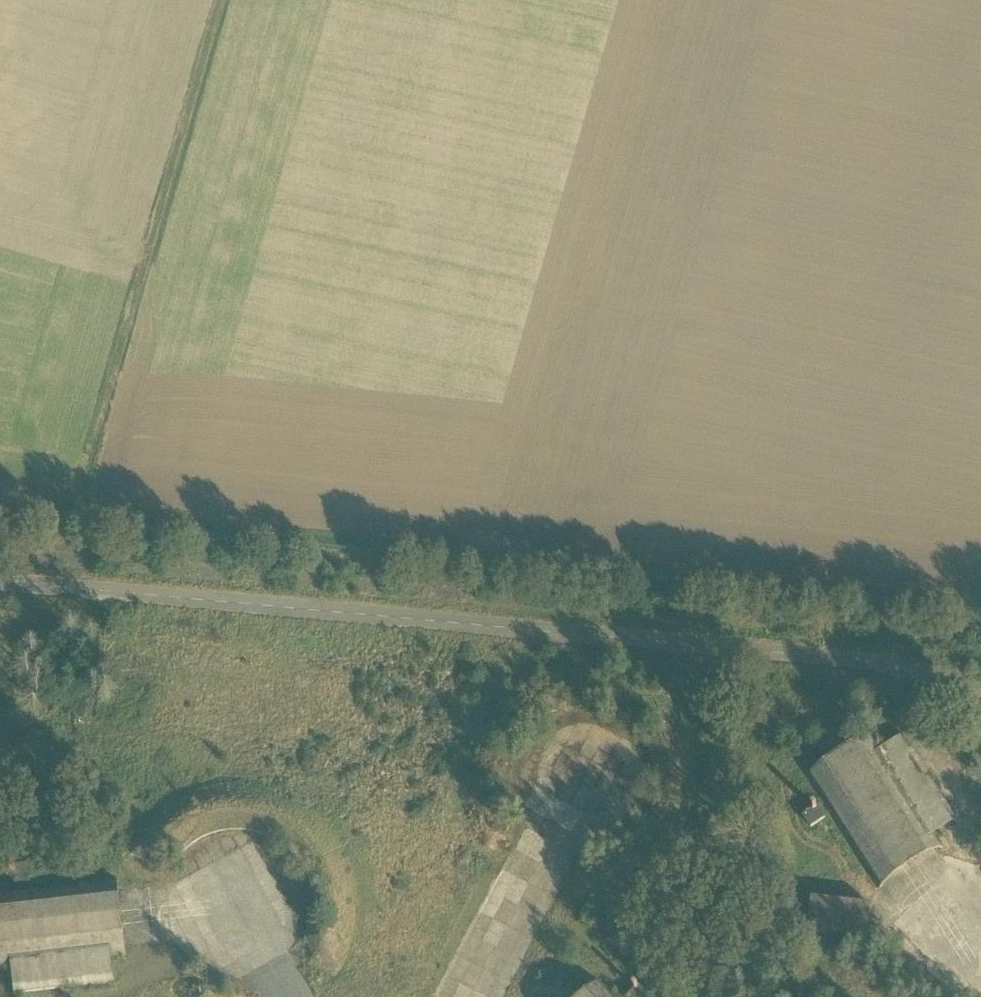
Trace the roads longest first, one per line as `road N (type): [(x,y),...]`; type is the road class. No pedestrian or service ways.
road 1 (track): [(980,598),(0,505)]
road 2 (track): [(75,512),(223,0)]

